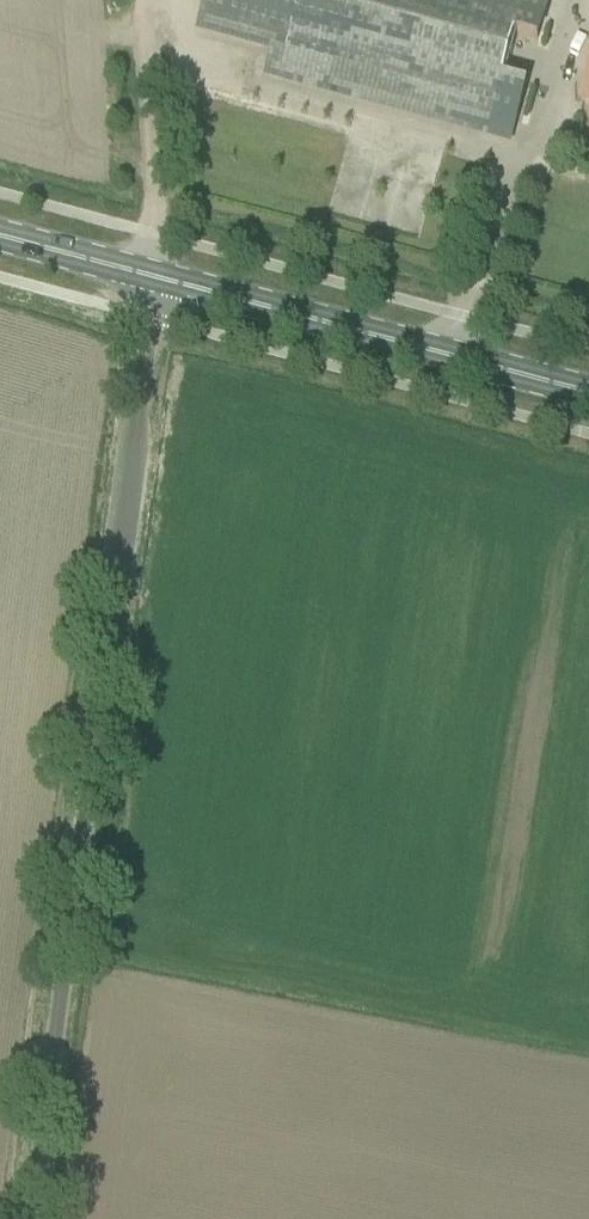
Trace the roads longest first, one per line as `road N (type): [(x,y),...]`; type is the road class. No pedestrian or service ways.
road 1 (unclassified): [(55,1218),(151,278)]
road 2 (primary): [(588,394),(151,278)]
road 3 (unclassified): [(143,0),(151,278)]
road 4 (primary): [(151,278),(0,238)]

